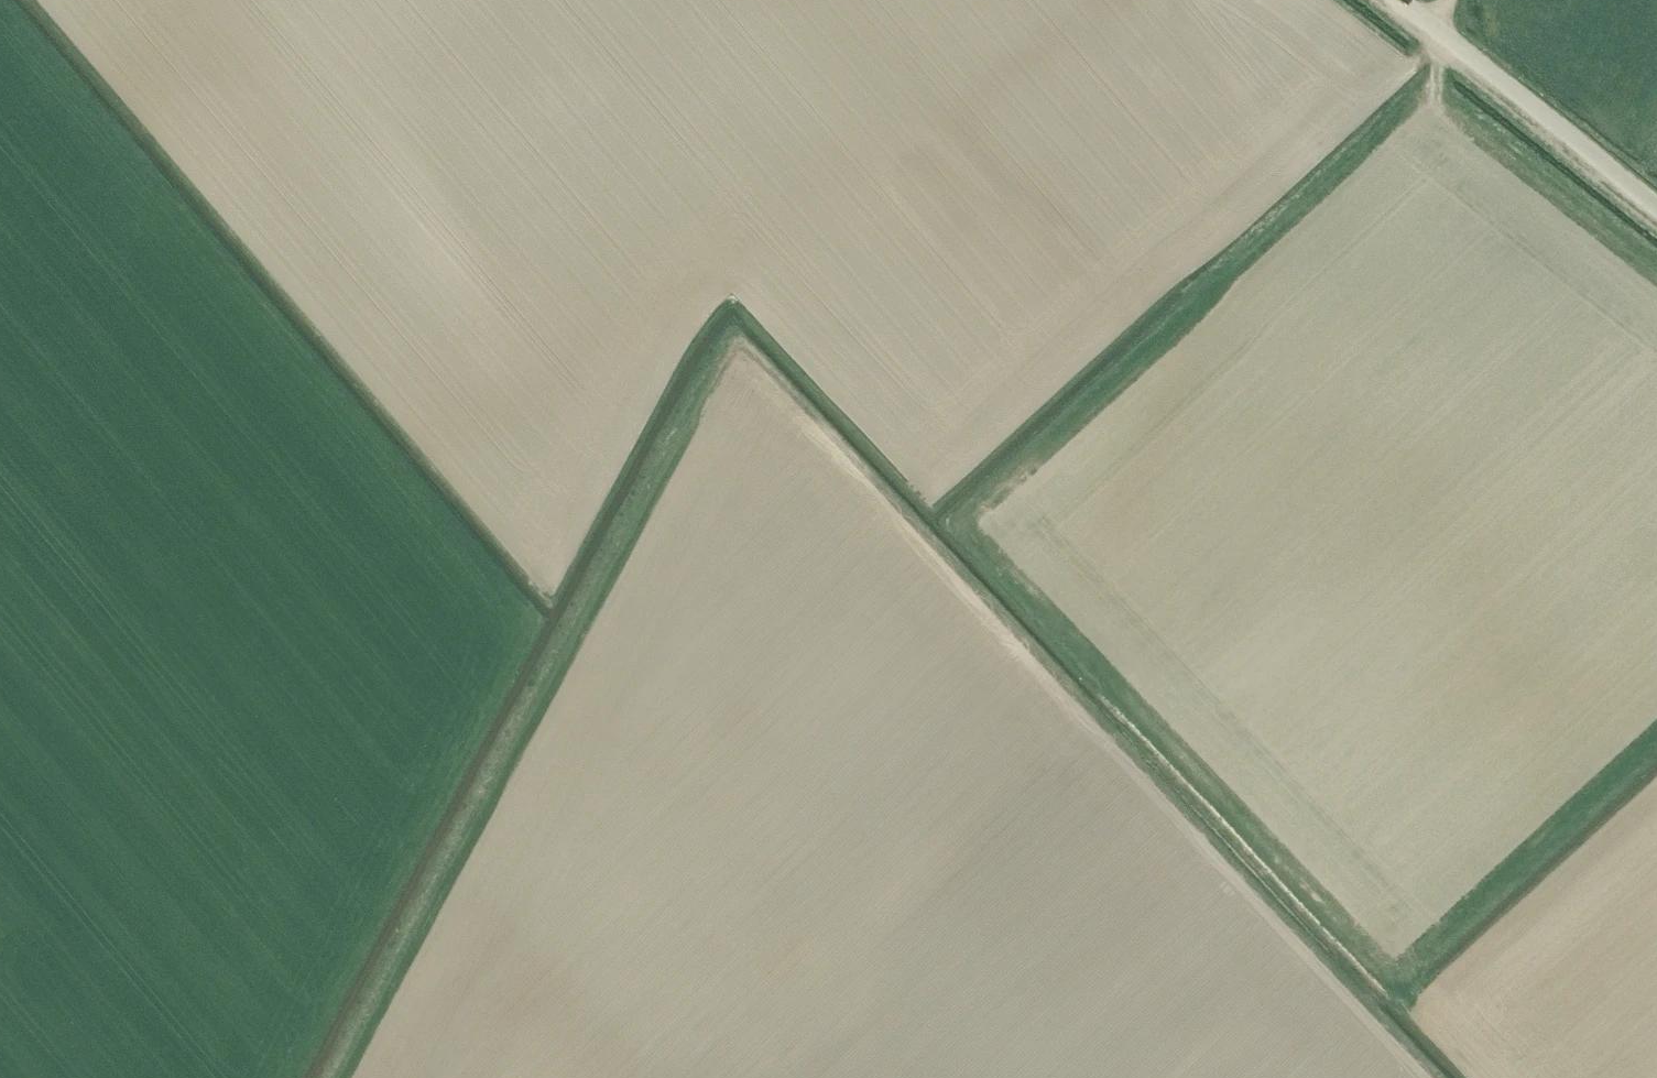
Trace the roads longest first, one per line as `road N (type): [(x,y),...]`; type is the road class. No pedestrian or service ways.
road 1 (unclassified): [(1656,201),(1404,0)]

